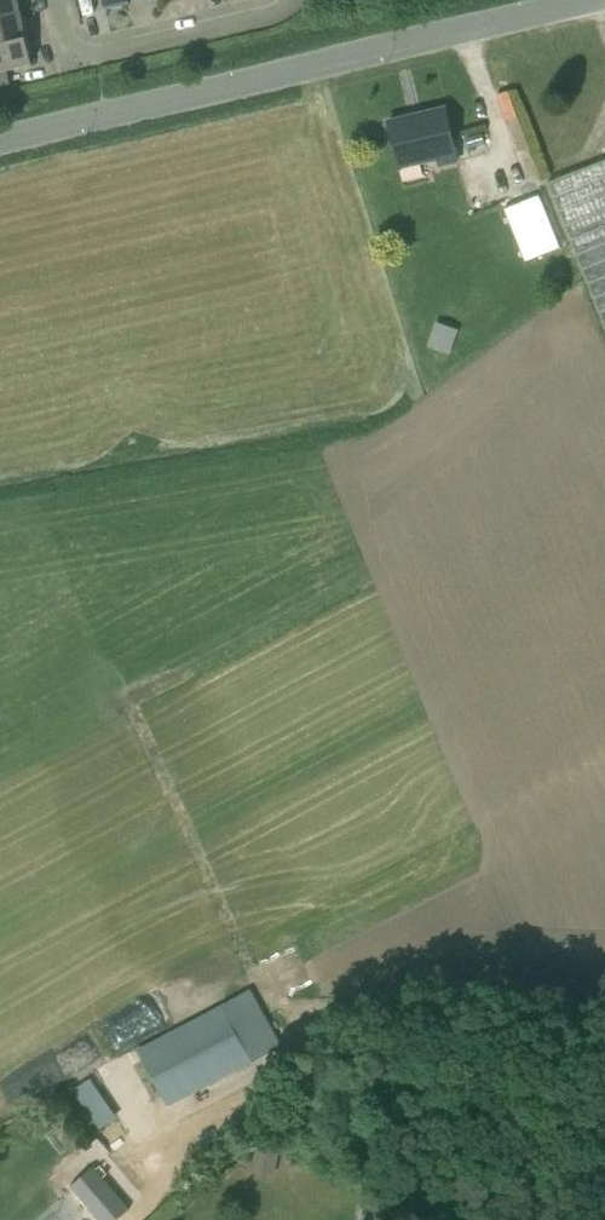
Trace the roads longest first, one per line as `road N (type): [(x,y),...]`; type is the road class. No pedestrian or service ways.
road 1 (unclassified): [(0,144),(597,0)]
road 2 (residential): [(300,0),(277,17),(96,57),(72,43),(61,0)]

